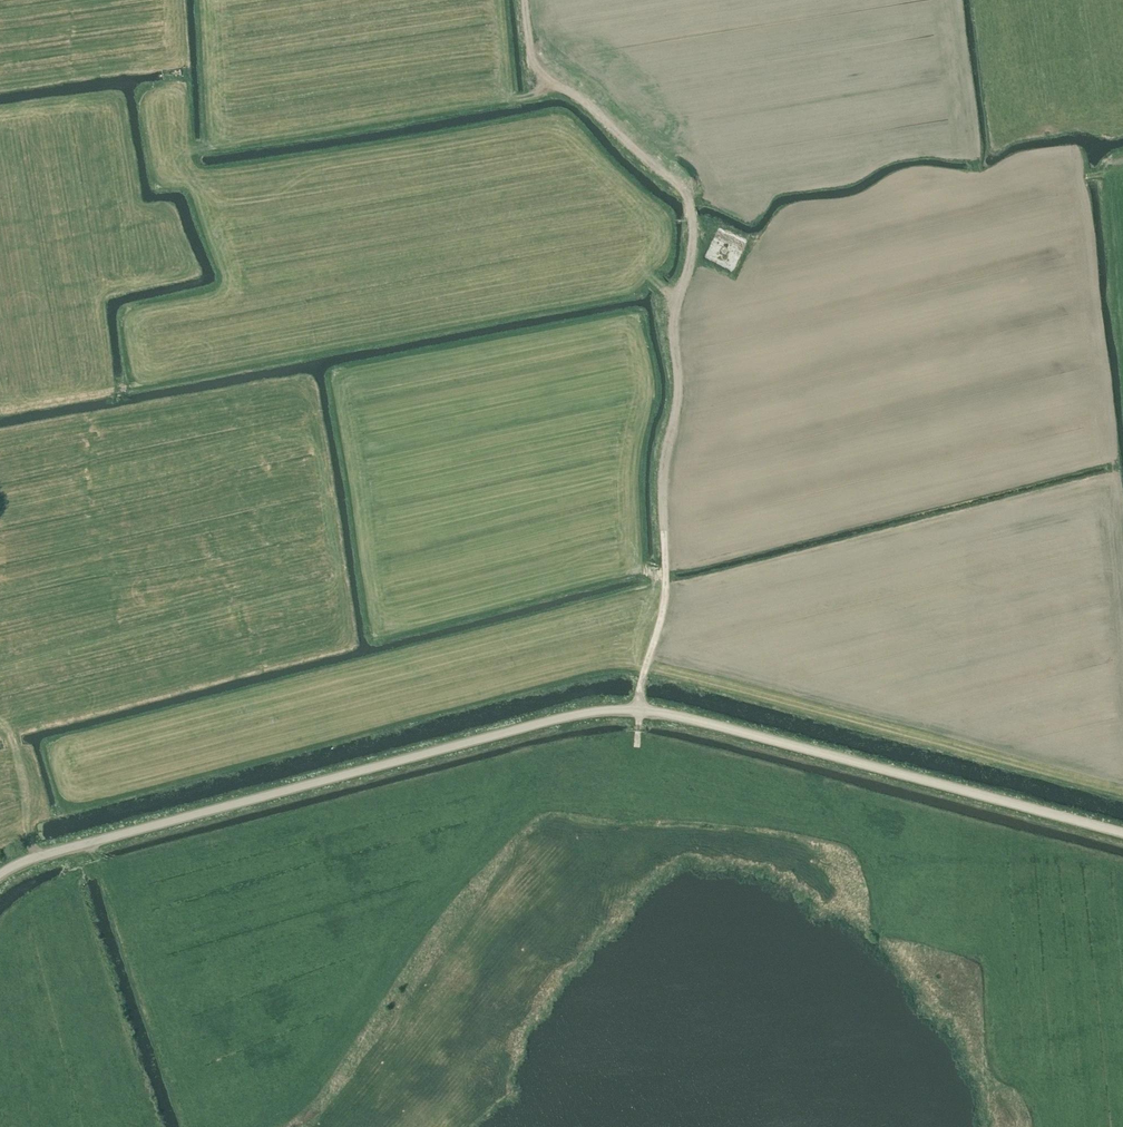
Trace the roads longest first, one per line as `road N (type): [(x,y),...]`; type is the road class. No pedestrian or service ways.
road 1 (tertiary): [(1122,834),(676,716),(613,711),(72,848),(0,874)]

